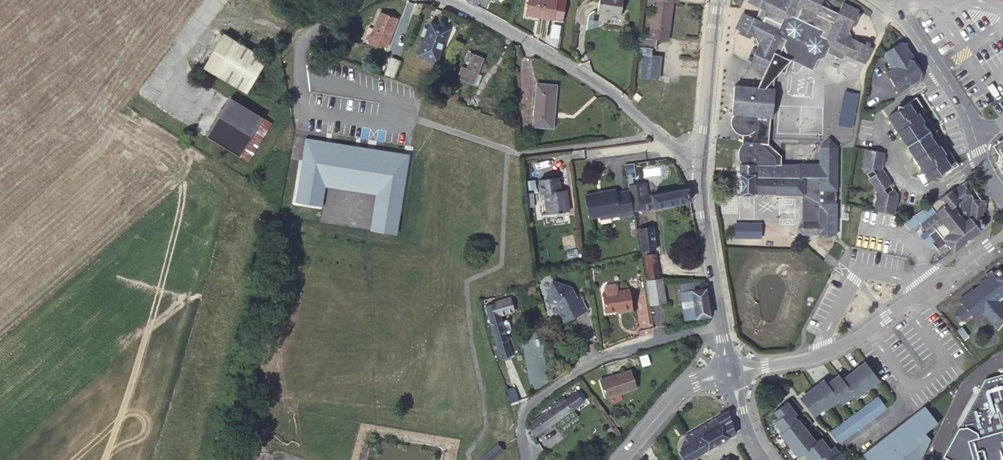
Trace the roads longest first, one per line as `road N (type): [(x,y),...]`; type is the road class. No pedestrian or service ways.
road 1 (residential): [(449,0),(606,91),(702,167)]
road 2 (residential): [(528,459),(526,411),(591,362),(721,326)]
road 3 (residential): [(729,374),(845,345),(929,282)]
road 4 (track): [(159,0),(0,148)]
road 5 (residential): [(884,0),(942,74),(973,142)]
road 6 (tertiary): [(702,167),(717,0)]
road 7 (tertiary): [(721,326),(702,167)]
road 8 (tertiary): [(619,459),(682,388),(729,374)]

